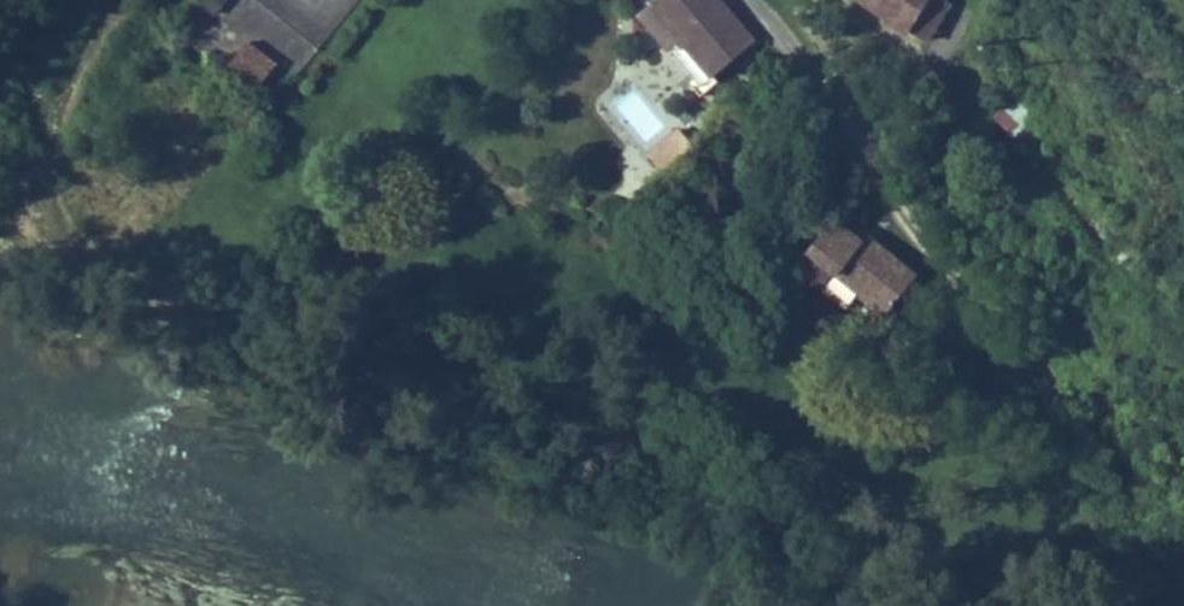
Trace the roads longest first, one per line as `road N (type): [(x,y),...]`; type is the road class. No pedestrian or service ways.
road 1 (track): [(57,204),(51,143),(90,43),(118,0)]
road 2 (unclassified): [(868,162),(748,0)]

